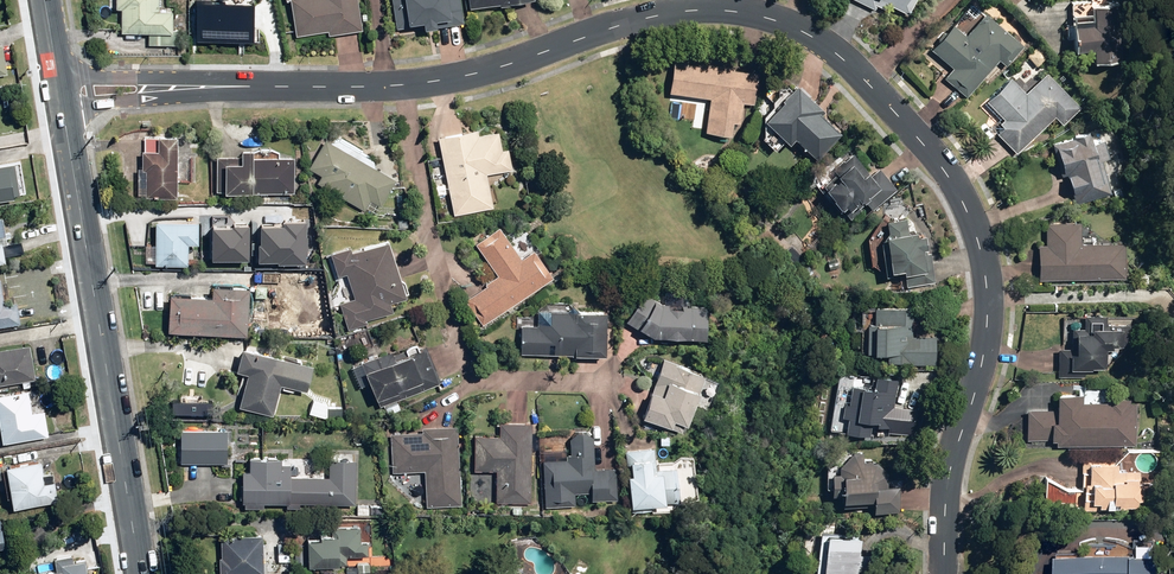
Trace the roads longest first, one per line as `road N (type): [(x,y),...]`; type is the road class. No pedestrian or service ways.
road 1 (residential): [(944,573),(948,478),(982,365),(987,274),(948,176),(838,54),(776,21),(693,10),(436,81),(172,89)]
road 2 (secondary): [(143,573),(60,93)]

